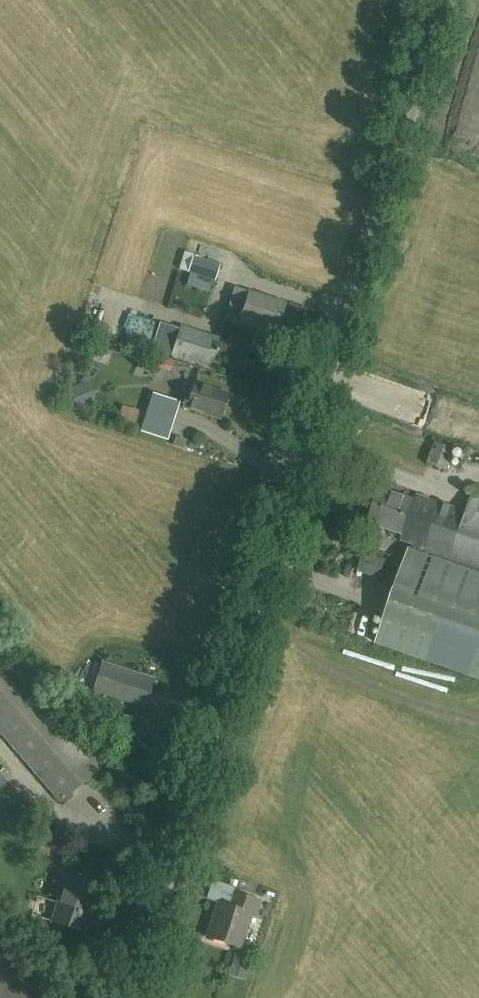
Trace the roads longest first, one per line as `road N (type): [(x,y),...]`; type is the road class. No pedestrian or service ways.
road 1 (unclassified): [(124,997),(445,0)]

